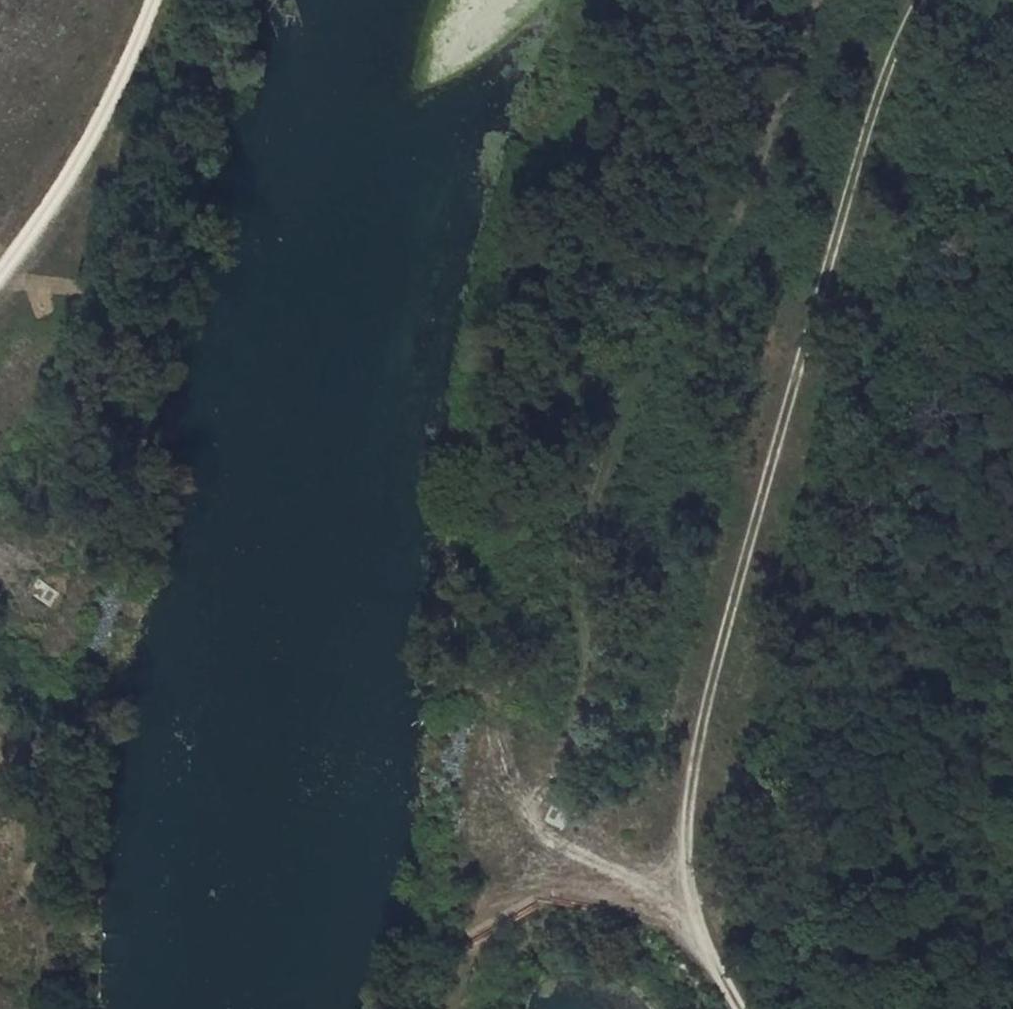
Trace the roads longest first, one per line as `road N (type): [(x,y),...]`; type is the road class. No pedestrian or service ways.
road 1 (track): [(746,1008),(697,923),(691,763),(877,86),(920,0)]
road 2 (track): [(156,0),(74,208),(0,297)]

